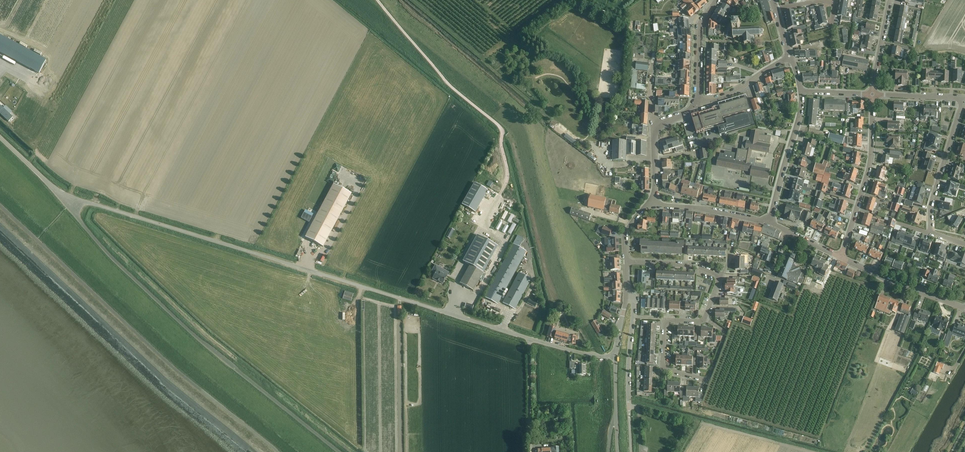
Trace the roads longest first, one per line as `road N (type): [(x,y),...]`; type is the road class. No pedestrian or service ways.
road 1 (unclassified): [(615,358),(497,331),(86,203),(68,205)]
road 2 (unclassified): [(339,451),(202,342),(68,205)]
road 3 (residential): [(842,257),(871,159),(873,95)]
road 4 (residential): [(725,331),(713,380),(668,371),(673,318)]
road 5 (residential): [(931,233),(930,202),(962,98)]
road 6 (residential): [(769,222),(800,92)]
road 7 (residential): [(964,309),(842,257)]
road 8 (residential): [(629,413),(628,294)]

